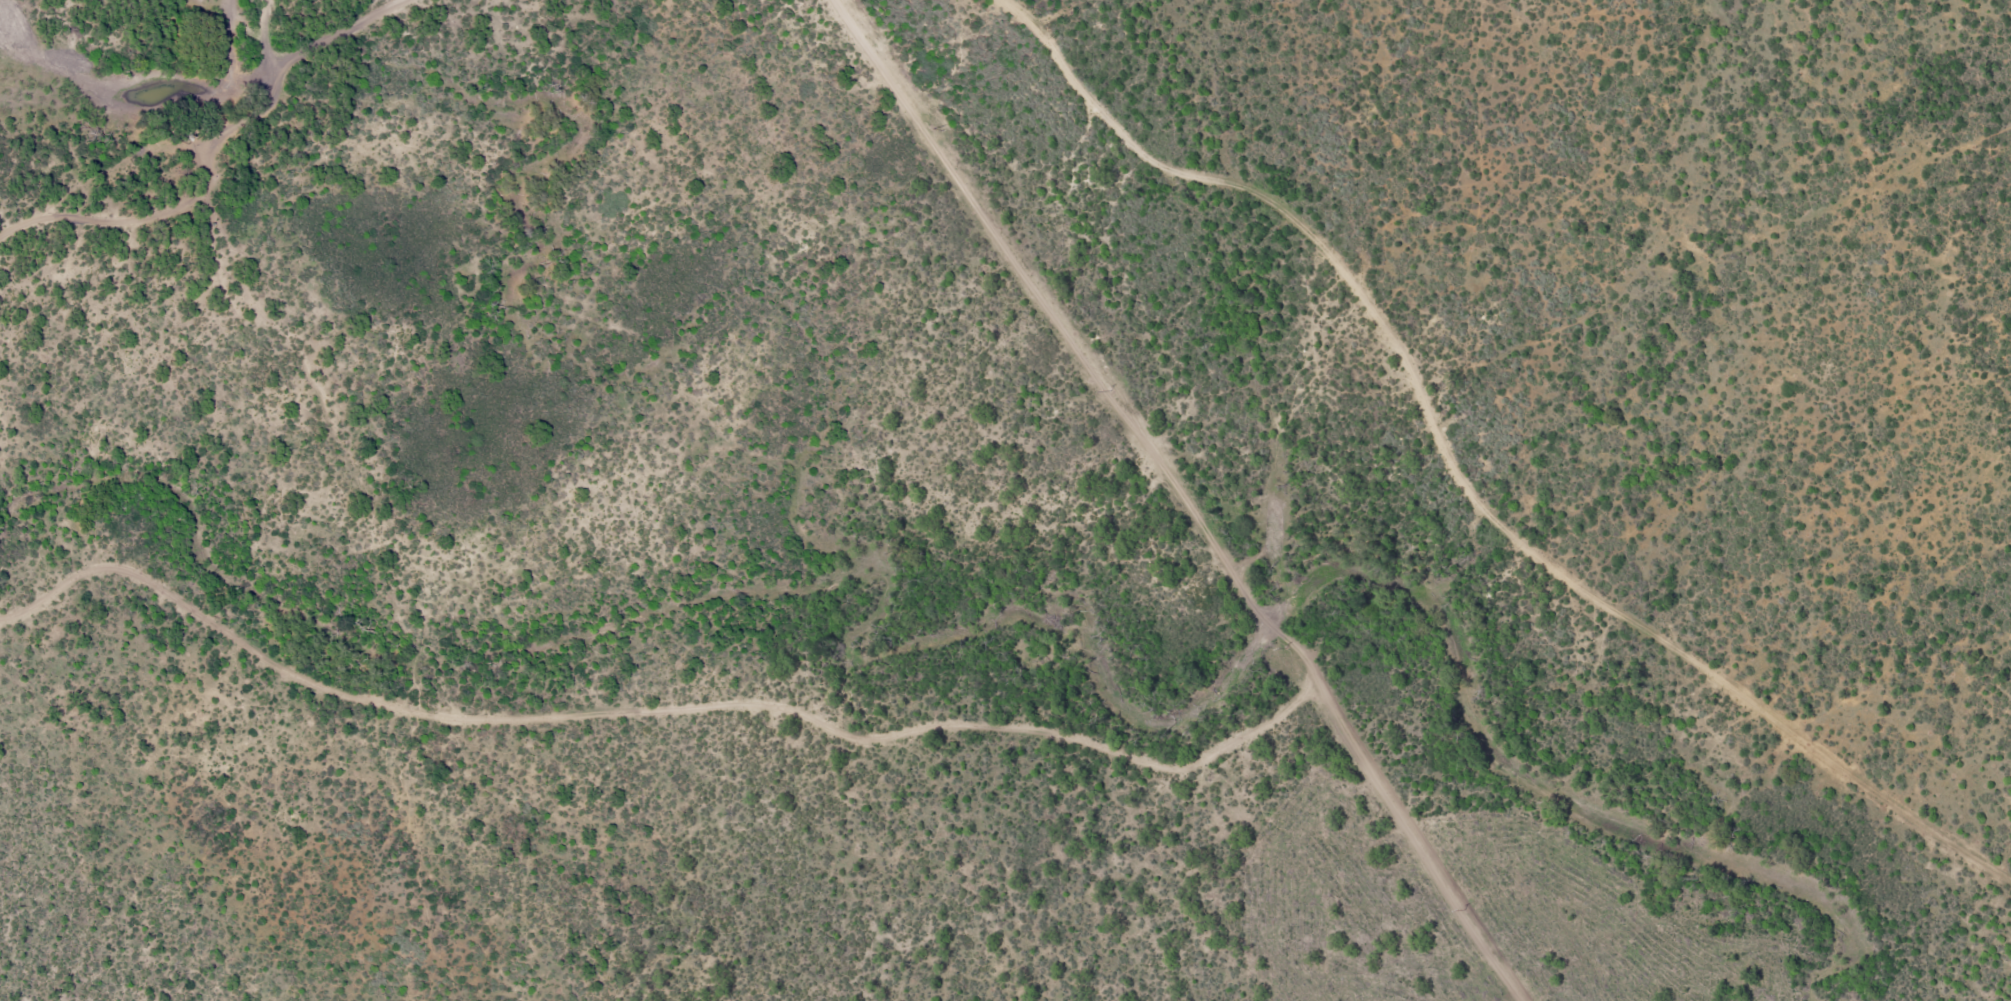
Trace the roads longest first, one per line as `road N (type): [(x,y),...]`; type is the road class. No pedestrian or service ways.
road 1 (residential): [(1009,0),(1134,140),(1194,177),(1274,206),(1355,275),(1415,371),(1455,470),(1535,552),(2010,888)]
road 2 (residential): [(268,88),(287,87),(407,0)]
road 3 (residential): [(288,0),(260,117)]

